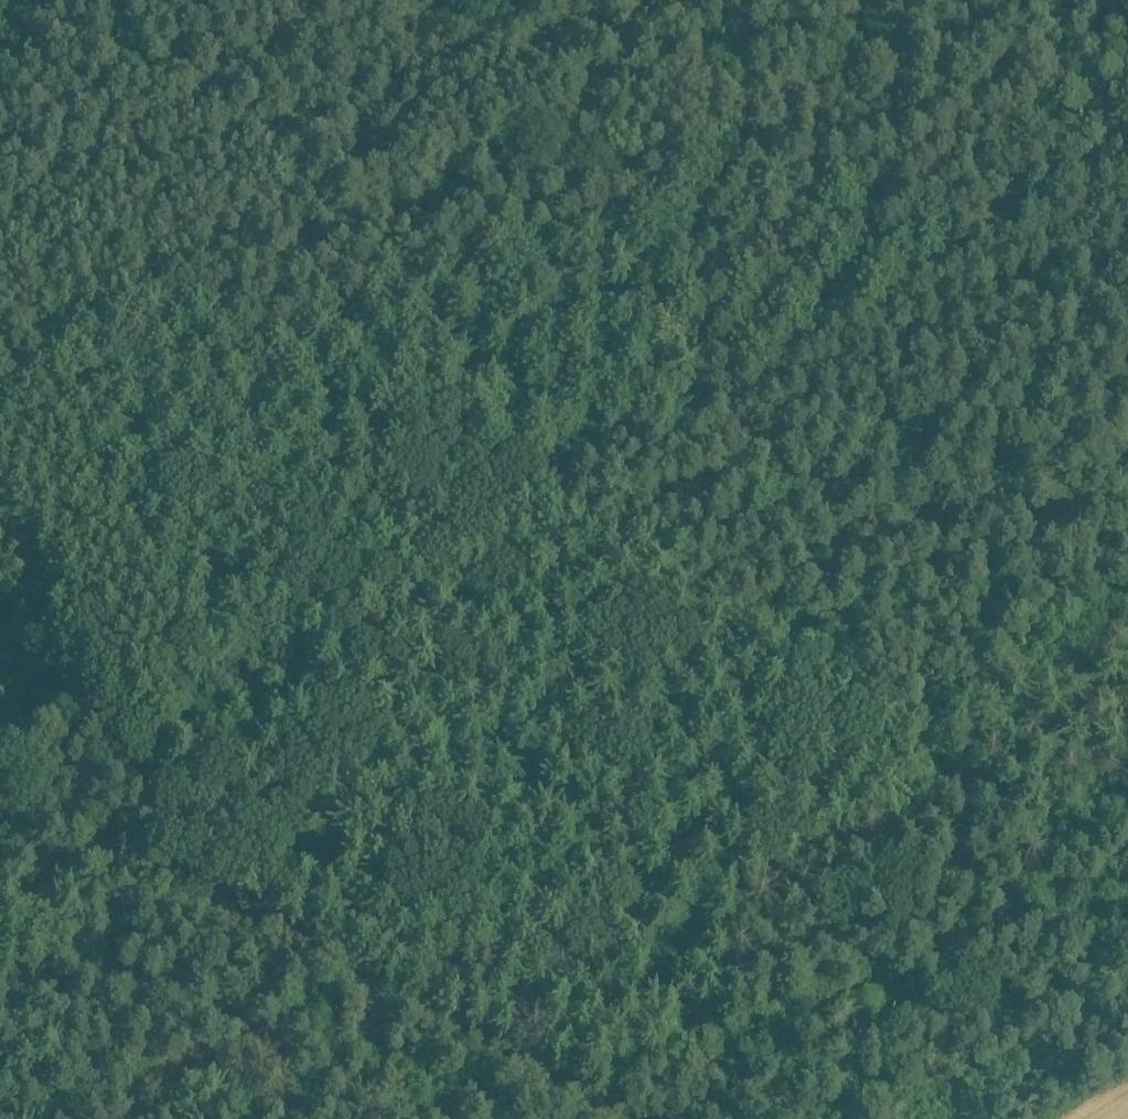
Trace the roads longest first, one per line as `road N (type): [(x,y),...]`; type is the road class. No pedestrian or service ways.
road 1 (track): [(589,1118),(40,806),(0,822)]

